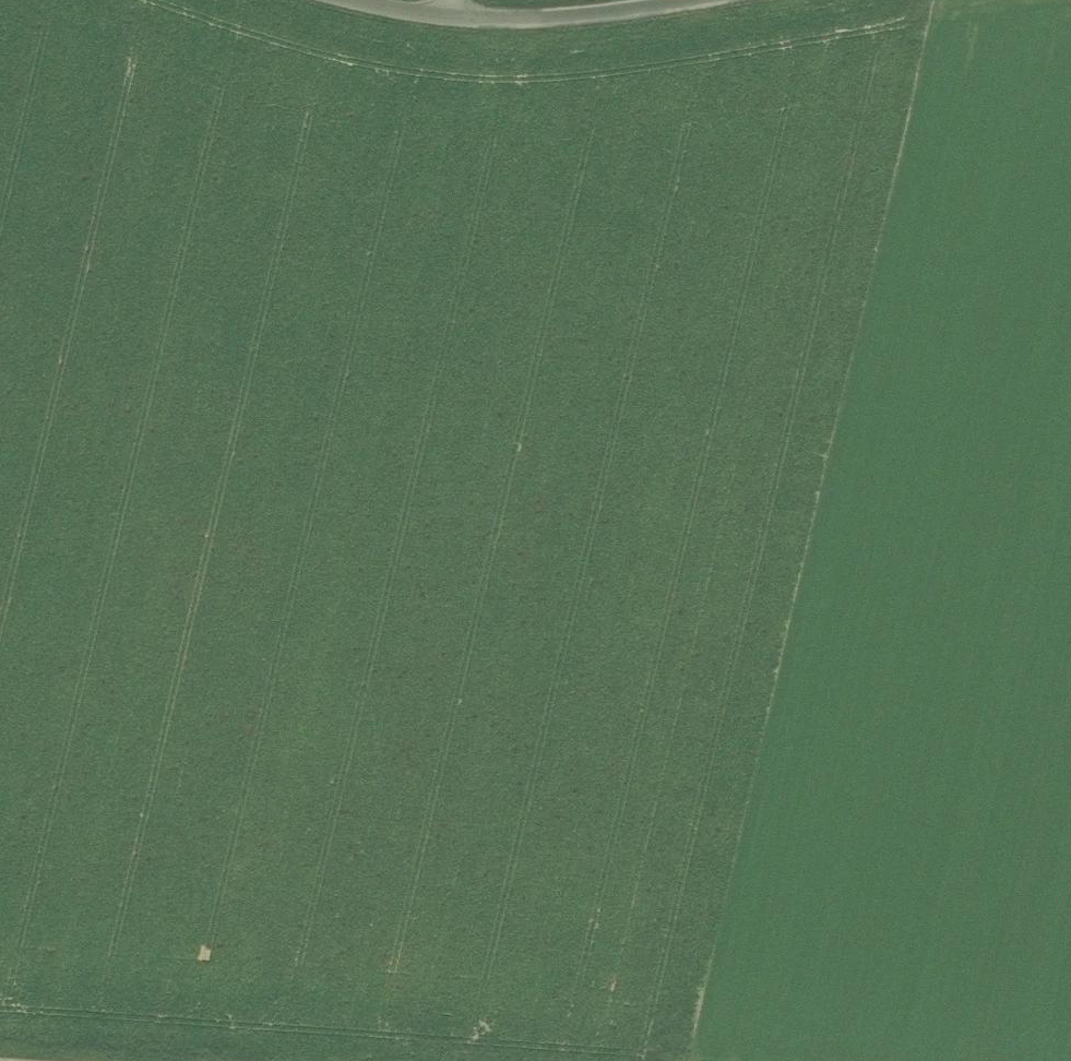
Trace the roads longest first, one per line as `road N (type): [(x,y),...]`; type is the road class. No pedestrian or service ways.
road 1 (residential): [(682,0),(593,15),(454,19),(349,0)]

